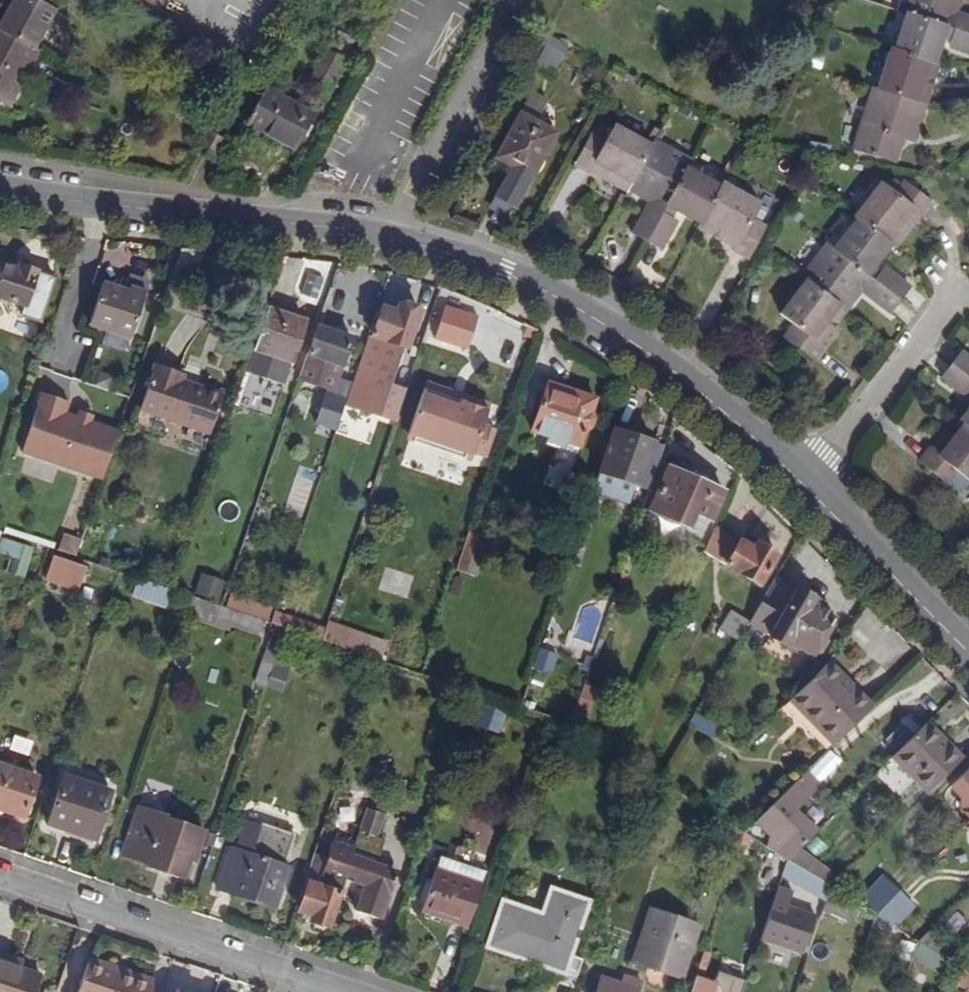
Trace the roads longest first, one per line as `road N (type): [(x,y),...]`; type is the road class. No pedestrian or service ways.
road 1 (tertiary): [(0,190),(407,240),(506,271),(679,377),(799,480)]
road 2 (residential): [(0,874),(351,991)]
road 3 (residential): [(799,480),(952,289)]
road 4 (tertiary): [(799,480),(968,654)]

